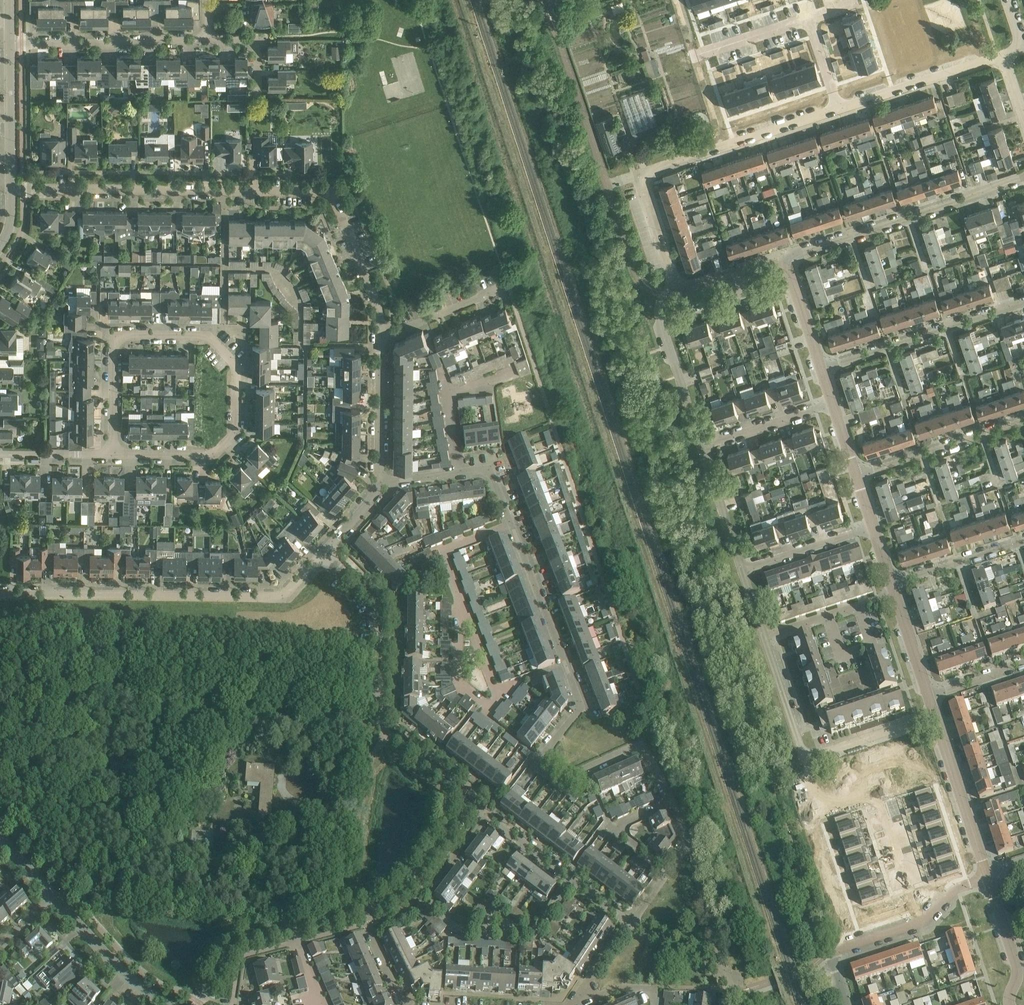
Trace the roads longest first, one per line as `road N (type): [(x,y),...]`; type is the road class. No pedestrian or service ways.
road 1 (residential): [(669,293),(671,271),(642,189),(655,170),(1002,57)]
road 2 (residential): [(11,189),(333,193),(381,315),(381,338)]
road 3 (residential): [(512,525),(580,705),(547,753),(573,774),(641,742)]
road 4 (residential): [(113,455),(113,349),(127,335),(201,335),(234,364),(236,429),(209,456)]
road 5 (residential): [(0,593),(282,598),(324,552)]
road 6 (residential): [(324,552),(378,611),(382,728),(470,805)]
road 7 (residential): [(780,268),(794,255),(1023,177)]
road 8 (residential): [(847,1004),(831,952),(920,923),(957,886),(988,876)]
road 9 (residential): [(1023,303),(822,369)]
road 10 (residential): [(629,924),(687,842),(641,742)]
road 11 (residential): [(198,1004),(238,944),(364,913)]
road 12 (residential): [(9,44),(208,41)]
road 13 (residential): [(470,805),(629,924)]
road 14 (residential): [(463,609),(500,699),(487,706),(458,681),(460,633)]
road 15 (residential): [(857,475),(1023,421)]
road 16 (residential): [(988,876),(936,714)]
road 17 (residential): [(379,483),(490,471),(512,525)]
road 18 (residential): [(702,446),(659,311),(669,293)]
road 19 (residential): [(55,898),(106,956),(168,1004)]
road 20 (residential): [(364,913),(403,892),(470,805)]
road 21 (residential): [(9,44),(11,189)]
road 22 (residential): [(381,338),(379,483)]
road 23 (residential): [(897,594),(764,634)]
road 24 (residential): [(874,526),(742,569)]
road 25 (residential): [(512,525),(440,553),(463,609)]
road 26 (residential): [(629,924),(721,970),(729,1004)]
road 27 (residential): [(833,404),(702,446)]
road 28 (residential): [(1023,541),(893,582)]
road 29 (residential): [(806,754),(936,714)]
road 30 (residential): [(381,338),(505,288)]
road 31 (residential): [(742,569),(702,446)]
road 32 (residential): [(806,754),(764,634)]

